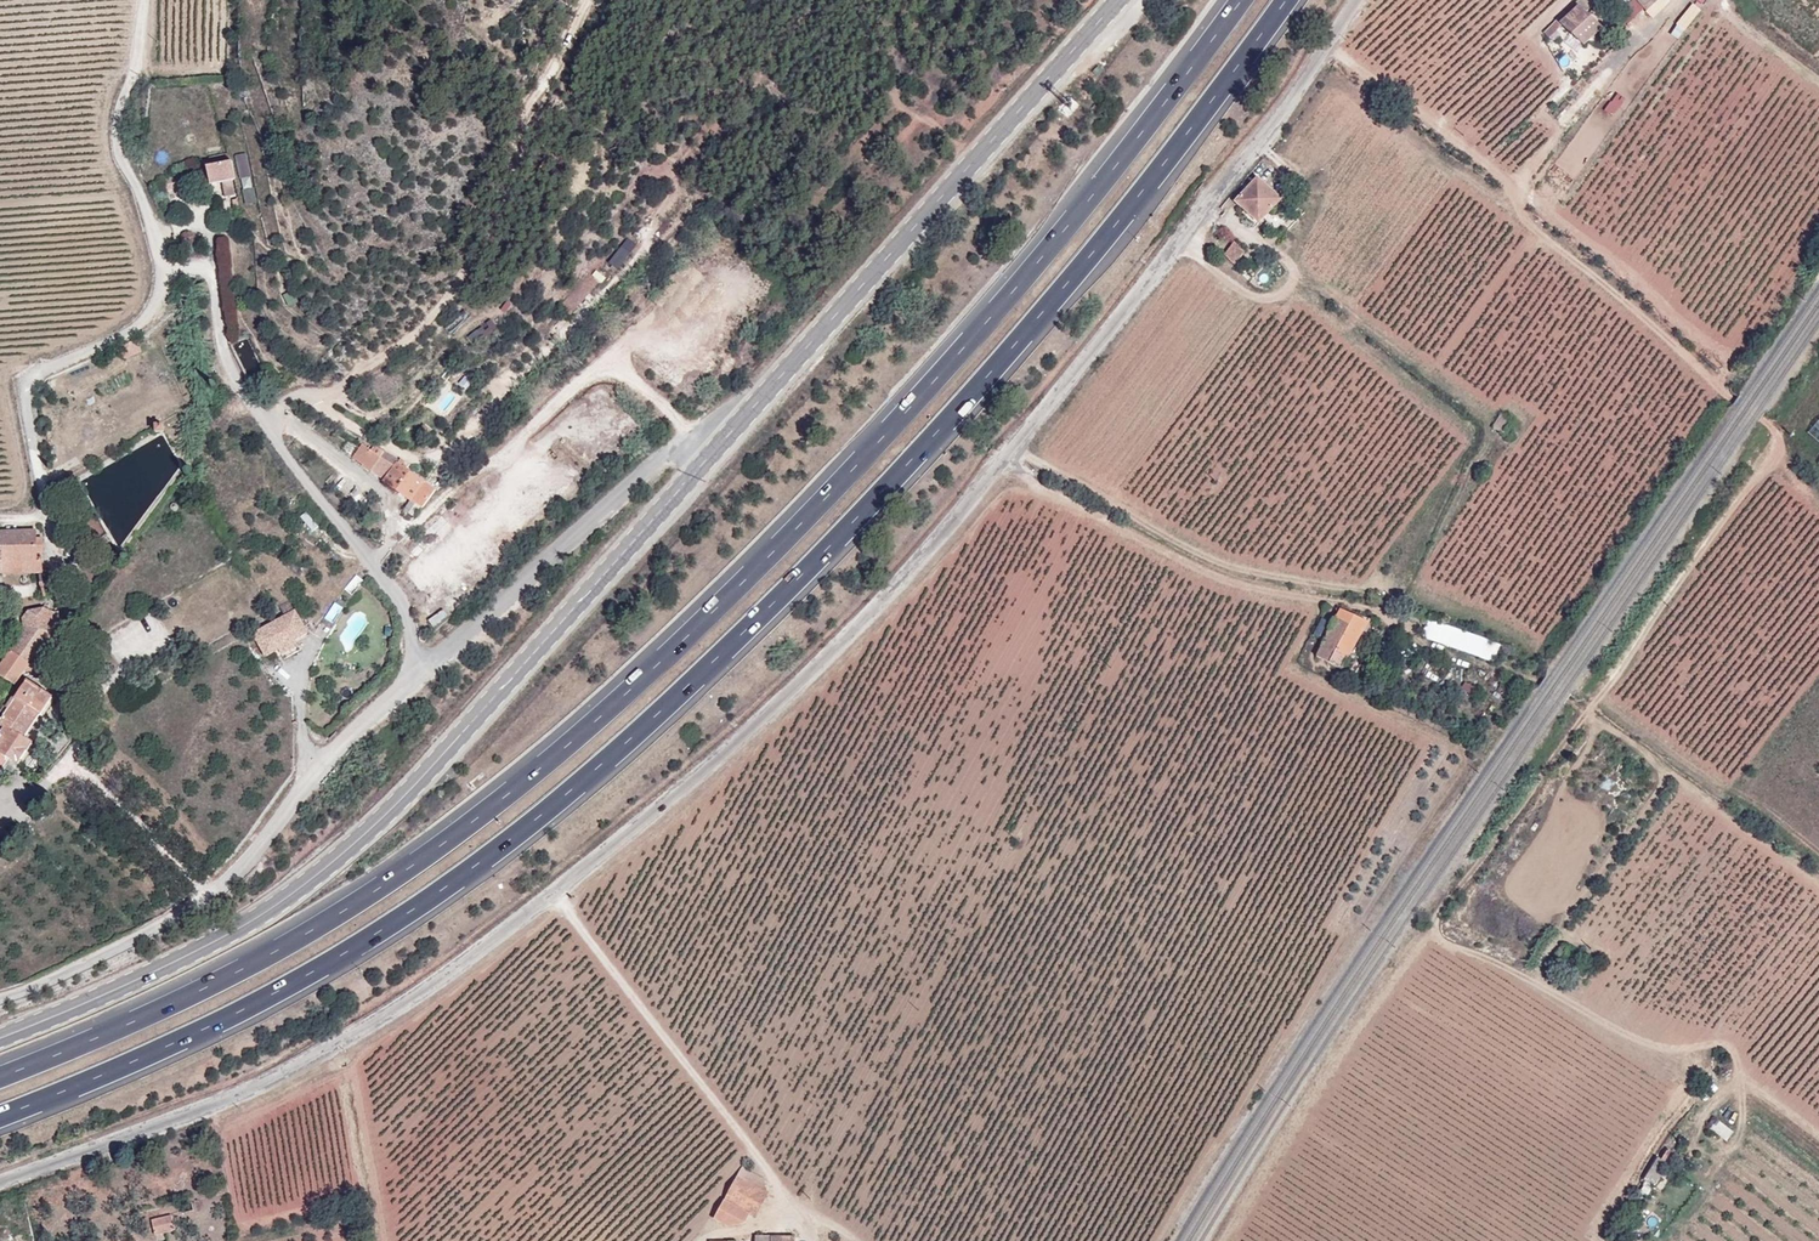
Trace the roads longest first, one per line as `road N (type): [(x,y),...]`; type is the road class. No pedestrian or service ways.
road 1 (unclassified): [(1358,0),(1292,105),(918,564),(730,752),(528,912),(276,1079),(0,1181)]
road 2 (motorway): [(0,1114),(224,1018),(343,953),(573,789),(794,583),(1020,339),(1213,106),(1286,0)]
road 3 (motorway): [(1240,0),(1087,202),(883,437),(769,557),(548,761),(327,922),(0,1076)]
road 4 (secondary): [(723,439),(430,768),(307,882),(157,969),(0,1037)]
road 5 (unclassified): [(147,0),(140,57),(118,116),(119,145),(141,181),(163,267),(204,267),(212,275),(224,342),(253,401),(402,599),(413,650),(410,681)]
road 6 (secondary): [(1113,0),(723,439)]
road 7 (unclassified): [(410,681),(299,791),(229,878),(146,932),(0,996)]
road 8 (track): [(550,894),(766,1168),(814,1240)]
road 9 (unclassified): [(723,439),(709,434),(667,455),(410,681)]

